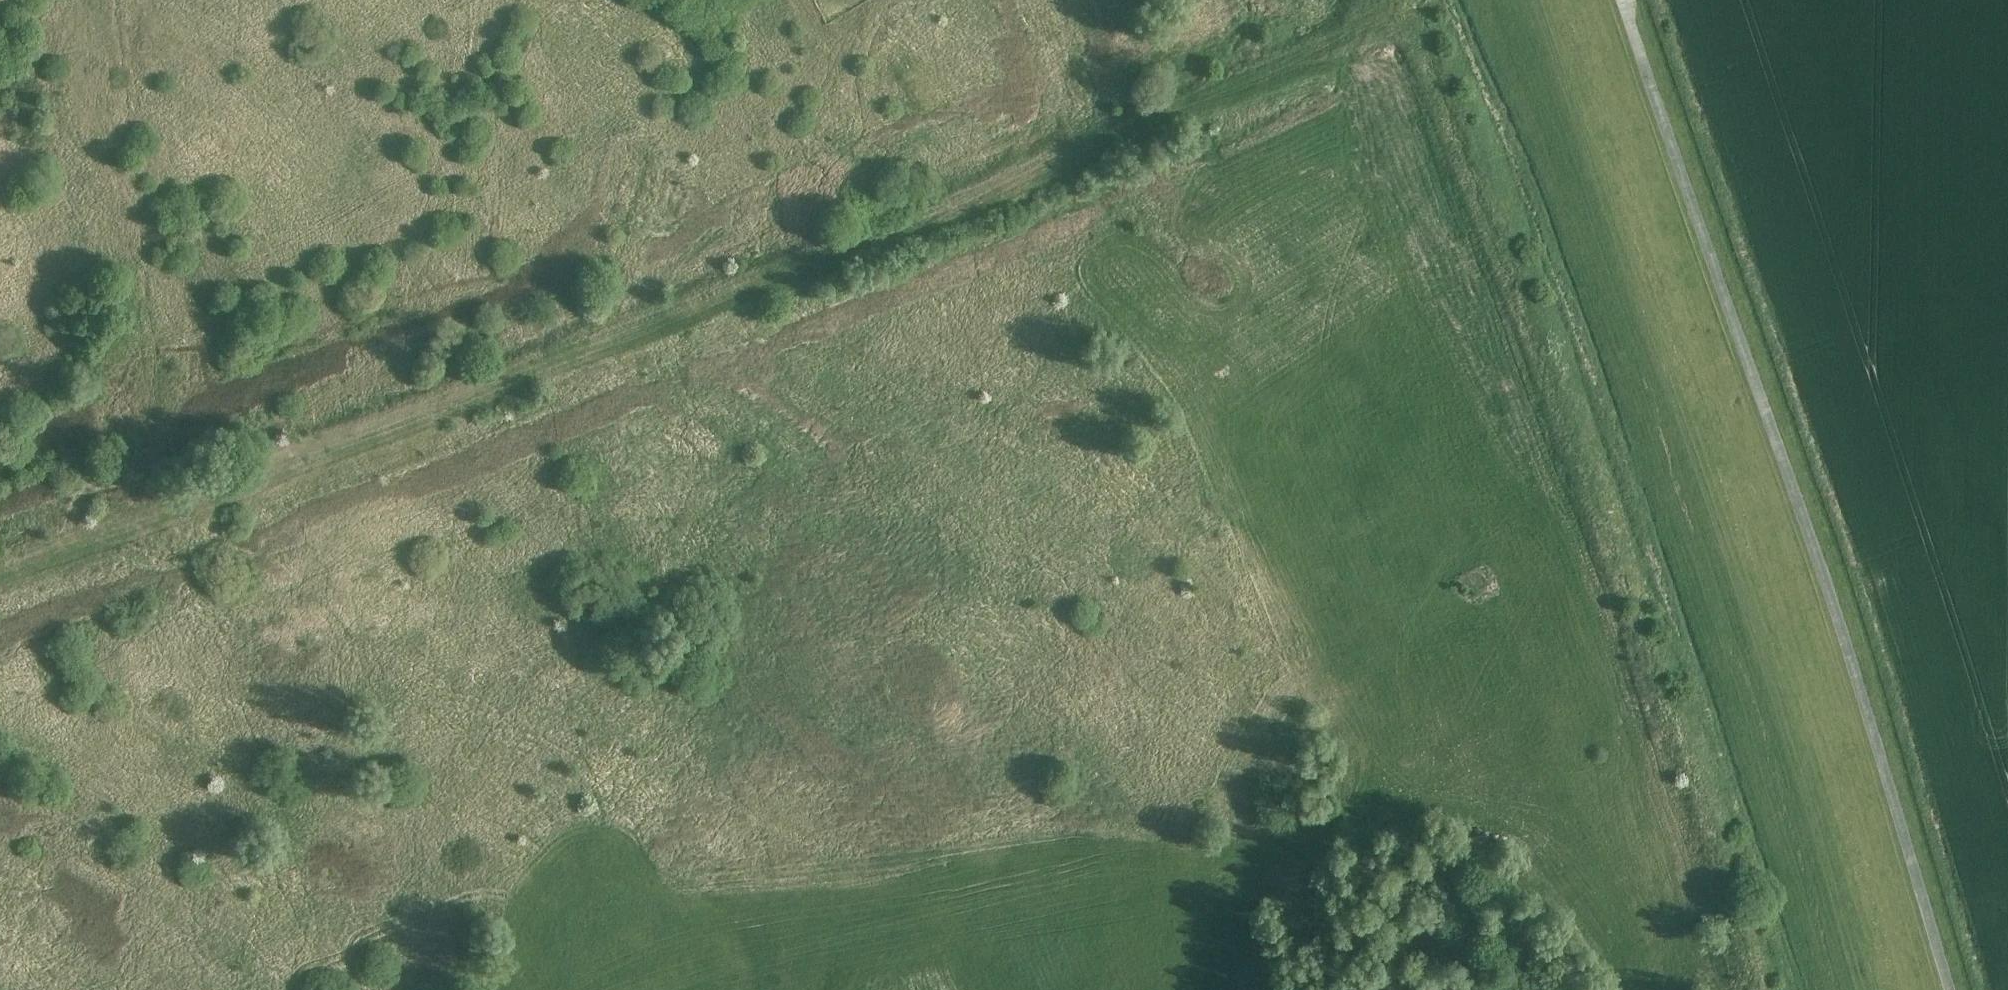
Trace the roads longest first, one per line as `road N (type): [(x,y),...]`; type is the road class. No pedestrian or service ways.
road 1 (track): [(0,566),(500,385),(1030,176),(1361,29)]
road 2 (track): [(1947,989),(1806,525),(1622,0)]

